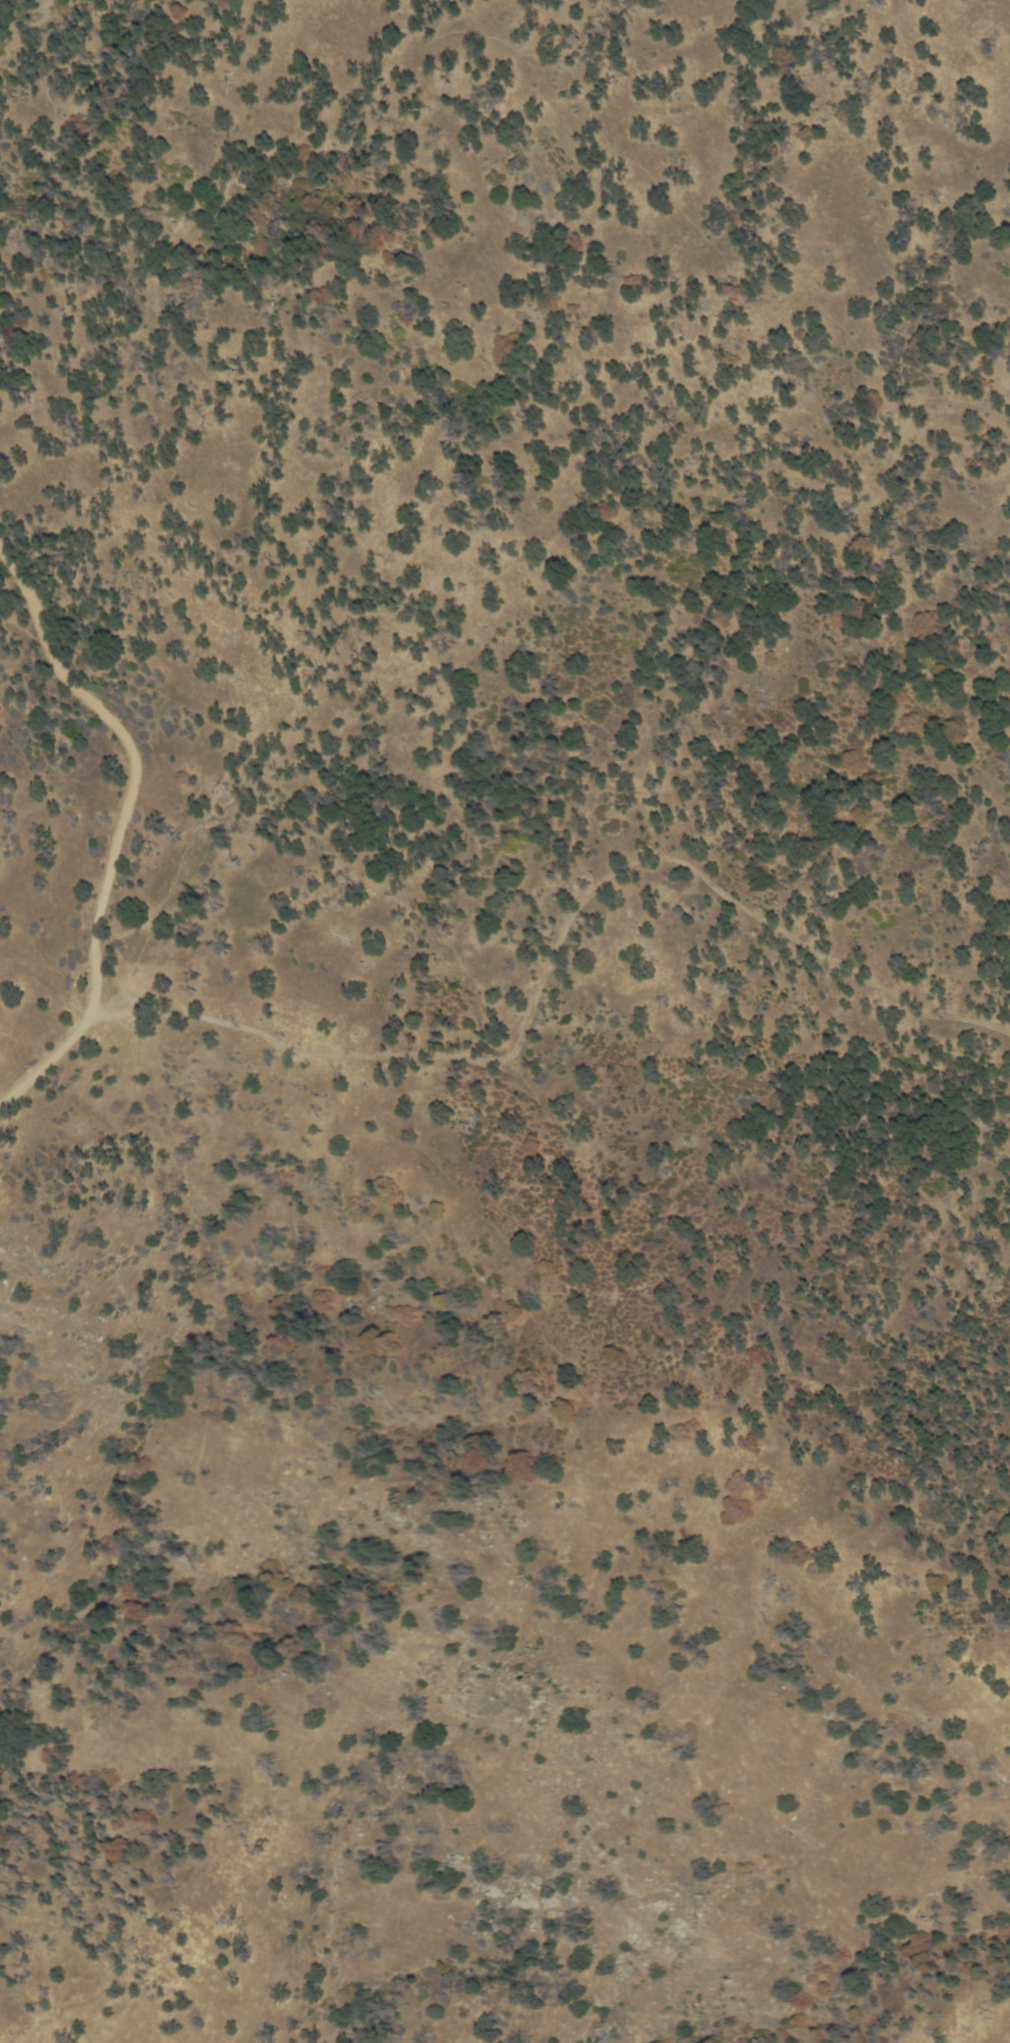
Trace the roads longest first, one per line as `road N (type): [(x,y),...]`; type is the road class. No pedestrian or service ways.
road 1 (residential): [(0,1106),(70,1044),(96,1007),(100,935),(133,758),(60,672),(0,546)]

